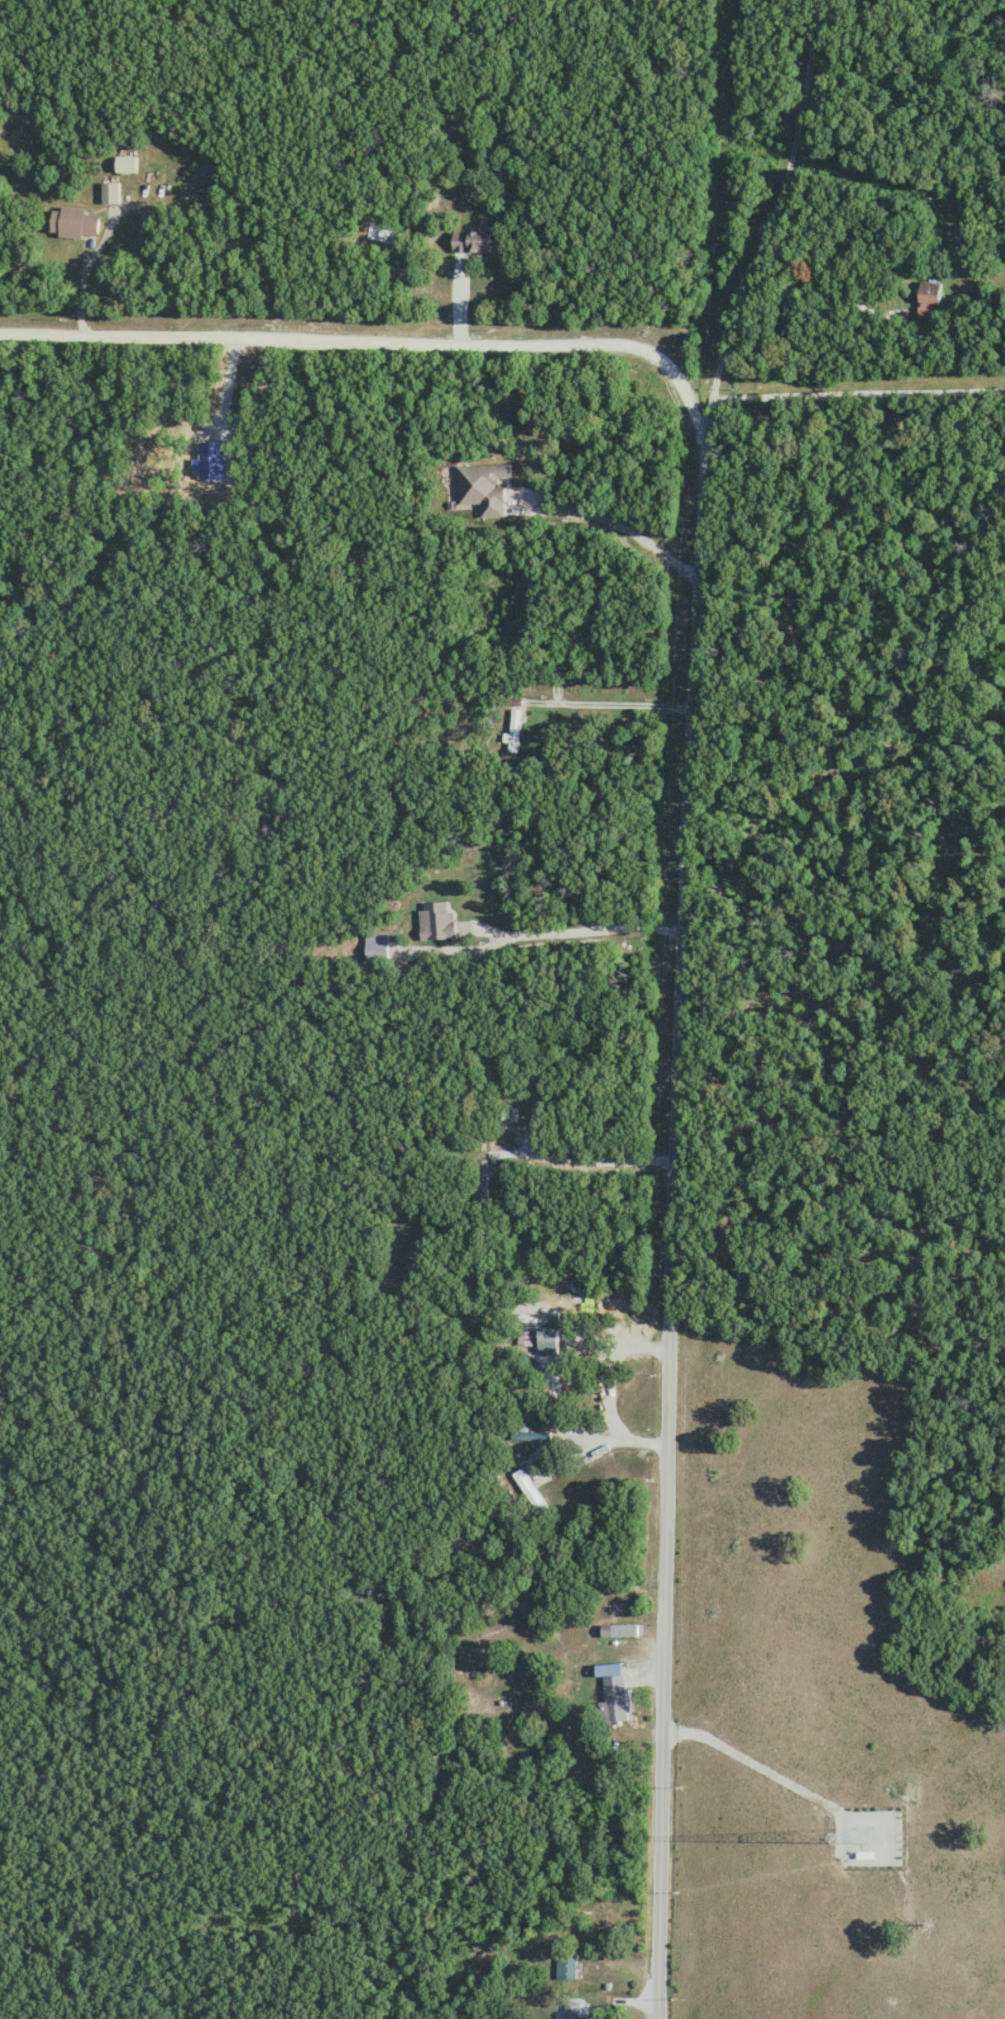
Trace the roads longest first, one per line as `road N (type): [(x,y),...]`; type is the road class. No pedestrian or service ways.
road 1 (residential): [(661,2018),(666,1157),(698,417)]
road 2 (residential): [(698,417),(676,369),(636,342),(0,330)]

